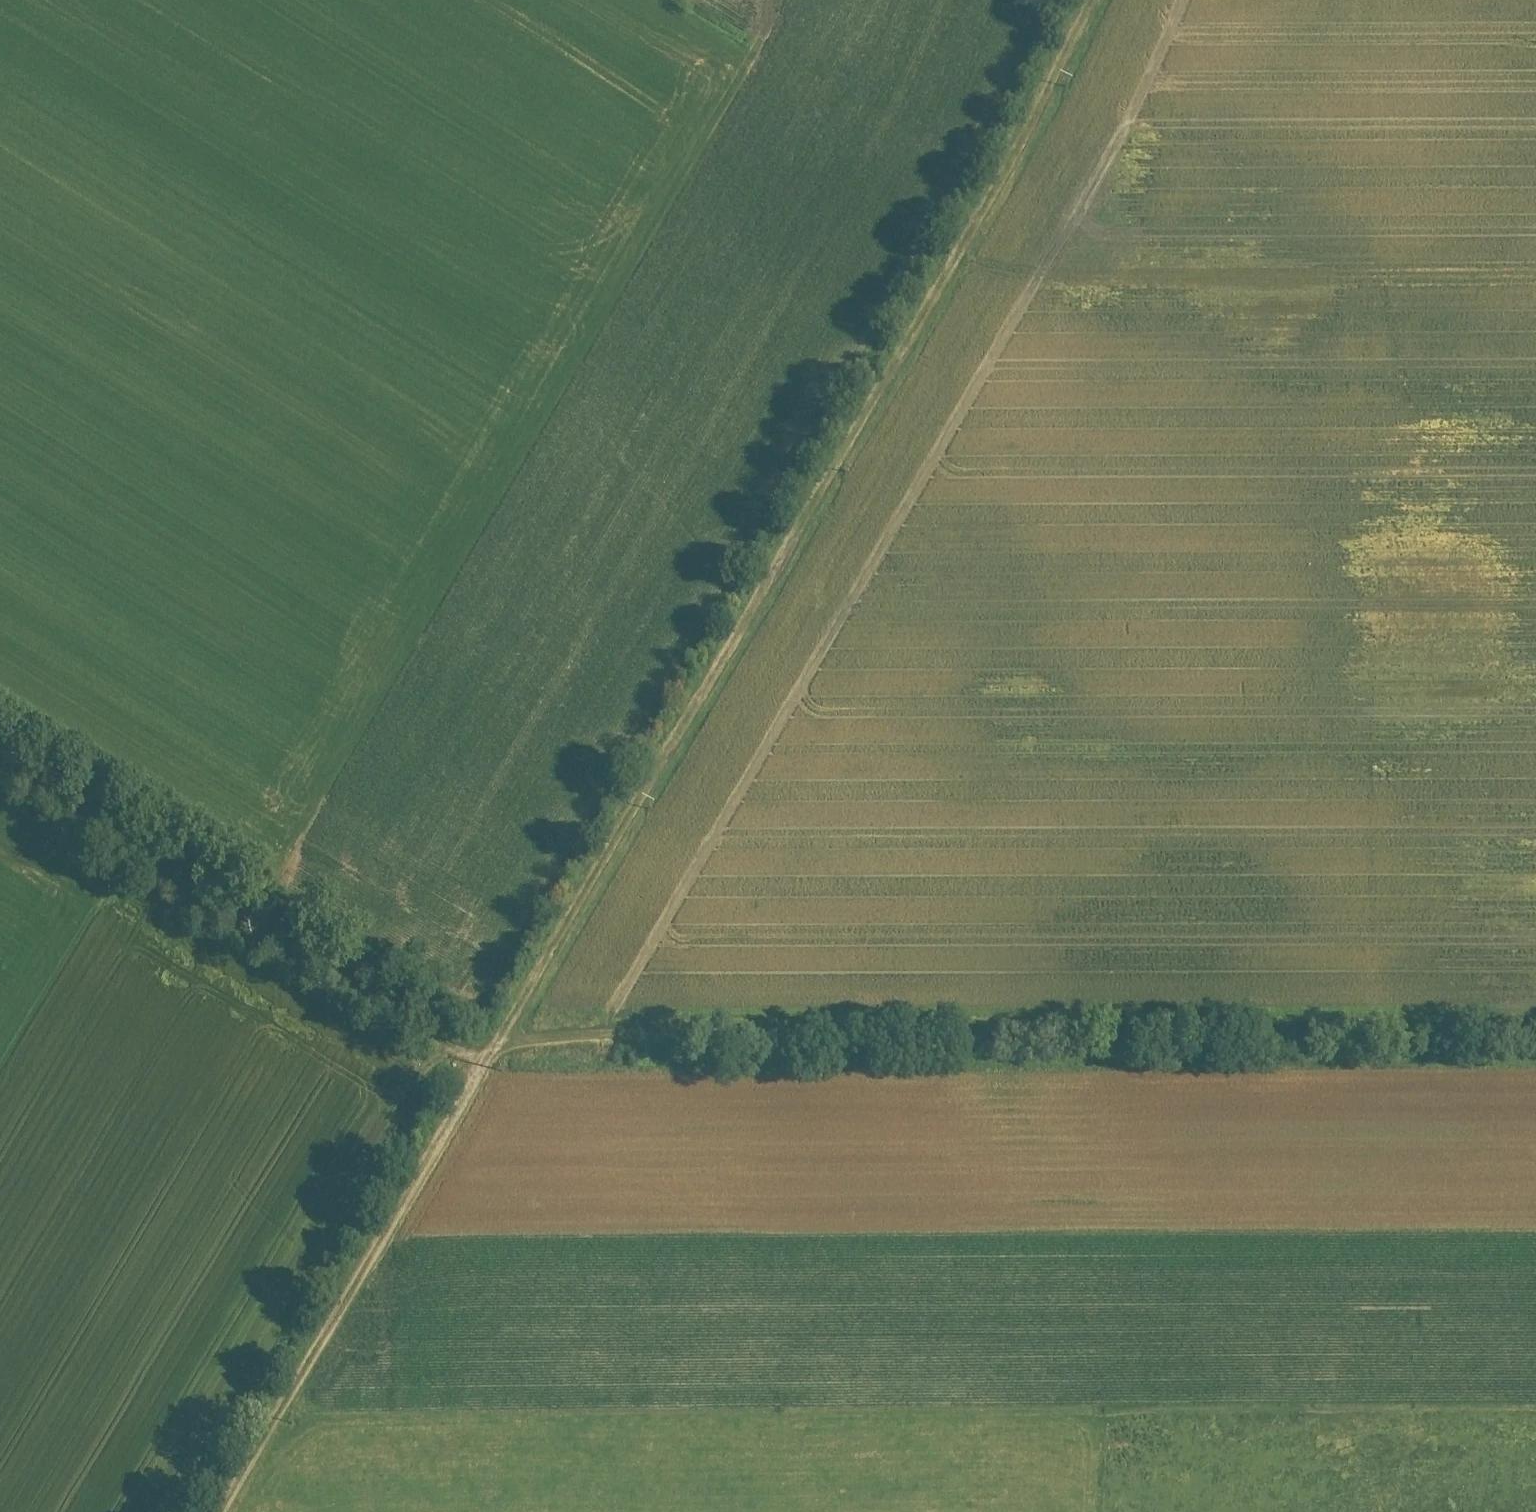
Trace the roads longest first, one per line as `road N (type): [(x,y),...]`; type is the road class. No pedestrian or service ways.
road 1 (track): [(210,1511),(971,202),(1066,0)]
road 2 (track): [(1535,1041),(478,1044),(0,756)]

